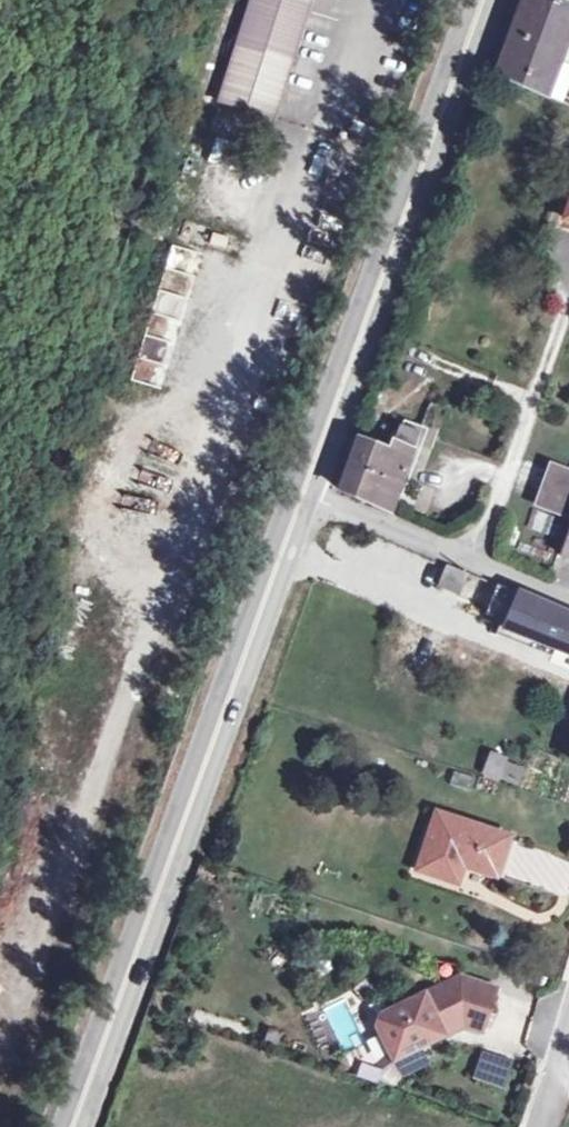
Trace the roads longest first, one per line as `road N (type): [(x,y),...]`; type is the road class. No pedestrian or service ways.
road 1 (primary): [(301,495),(72,1126)]
road 2 (primary): [(477,0),(301,495)]
road 3 (residential): [(568,594),(301,495)]

